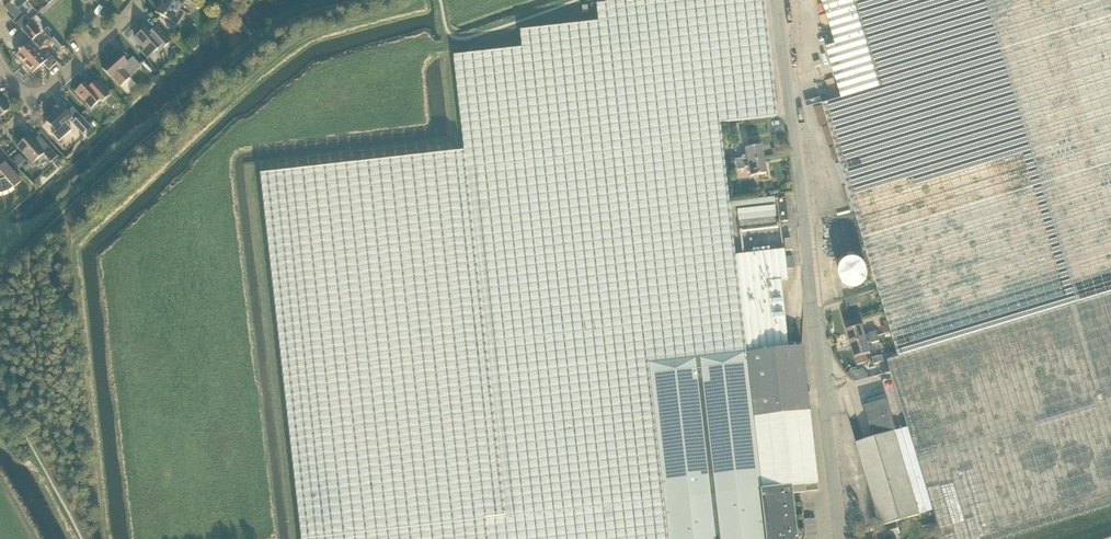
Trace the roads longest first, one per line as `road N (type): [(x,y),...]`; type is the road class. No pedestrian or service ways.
road 1 (unclassified): [(776,0),(841,538)]
road 2 (residential): [(138,0),(106,37),(31,97)]

